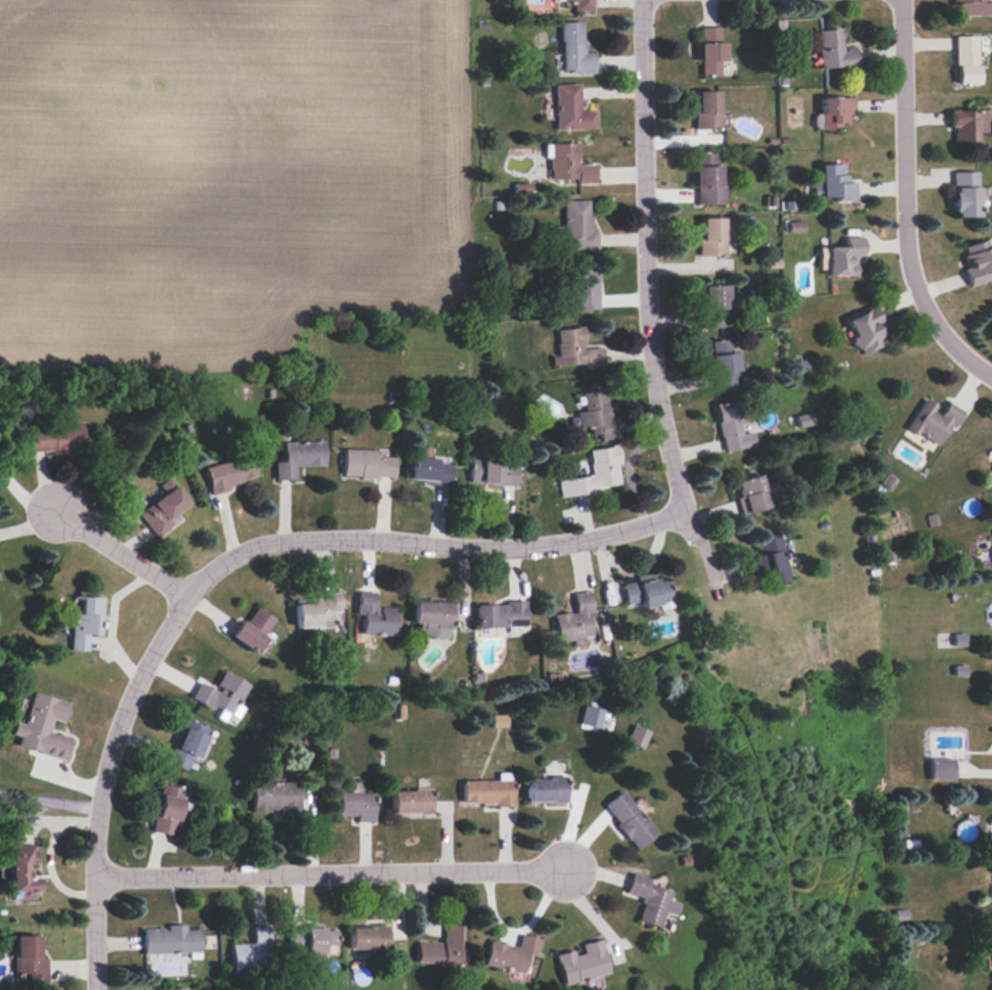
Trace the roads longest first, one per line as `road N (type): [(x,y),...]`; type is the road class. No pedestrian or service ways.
road 1 (residential): [(684,512),(631,531),(505,548),(287,542),(215,568),(152,655),(105,762),(96,811),(100,989)]
road 2 (residential): [(643,0),(653,354),(684,512)]
road 3 (residential): [(97,876),(564,874)]
road 4 (residential): [(901,0),(913,269),(939,329),(991,376)]
road 5 (residential): [(187,597),(53,509)]

